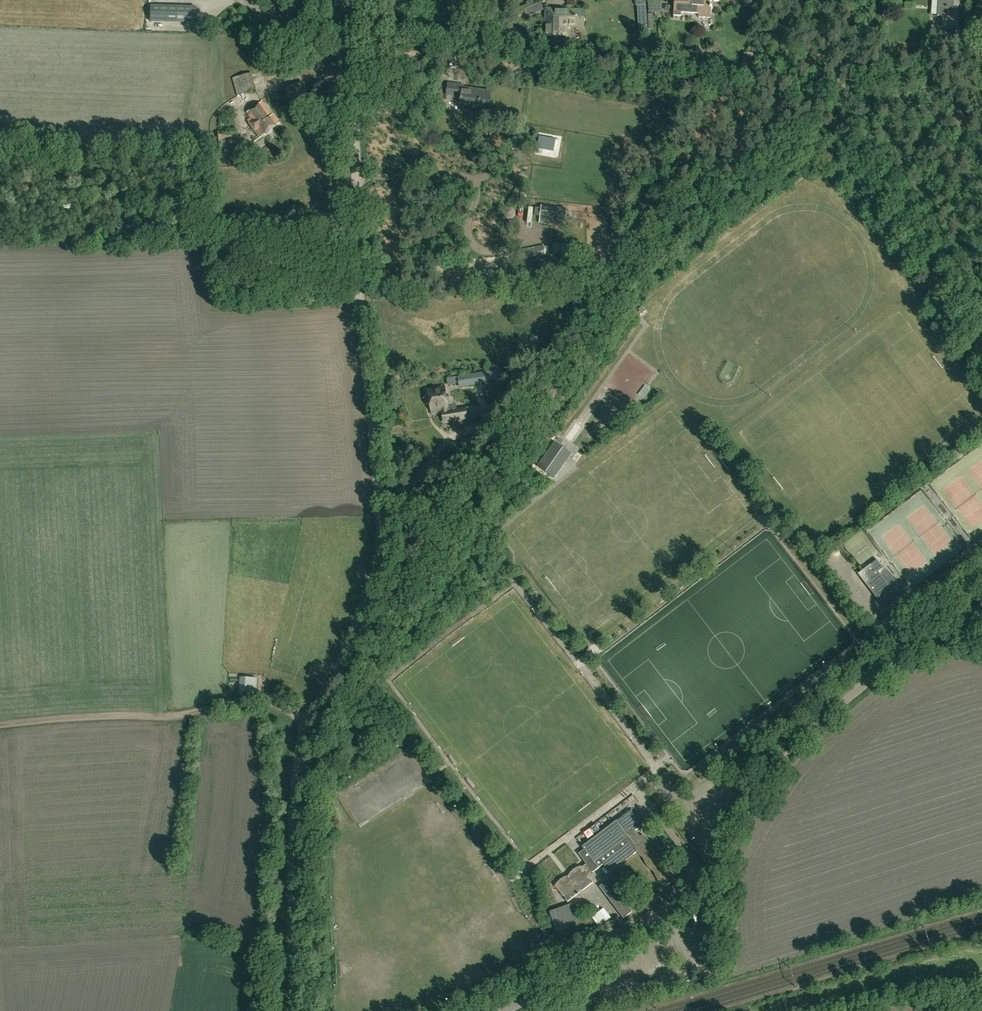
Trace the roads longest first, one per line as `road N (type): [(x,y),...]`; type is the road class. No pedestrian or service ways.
road 1 (unclassified): [(293,1010),(298,757),(366,593),(379,540),(360,289),(357,0)]
road 2 (unclassified): [(504,1010),(693,893),(808,734),(901,656),(981,617)]
road 3 (track): [(311,714),(245,698),(156,716),(0,727)]
road 4 (track): [(981,983),(816,1010)]
road 5 (track): [(443,99),(448,46),(354,37)]

